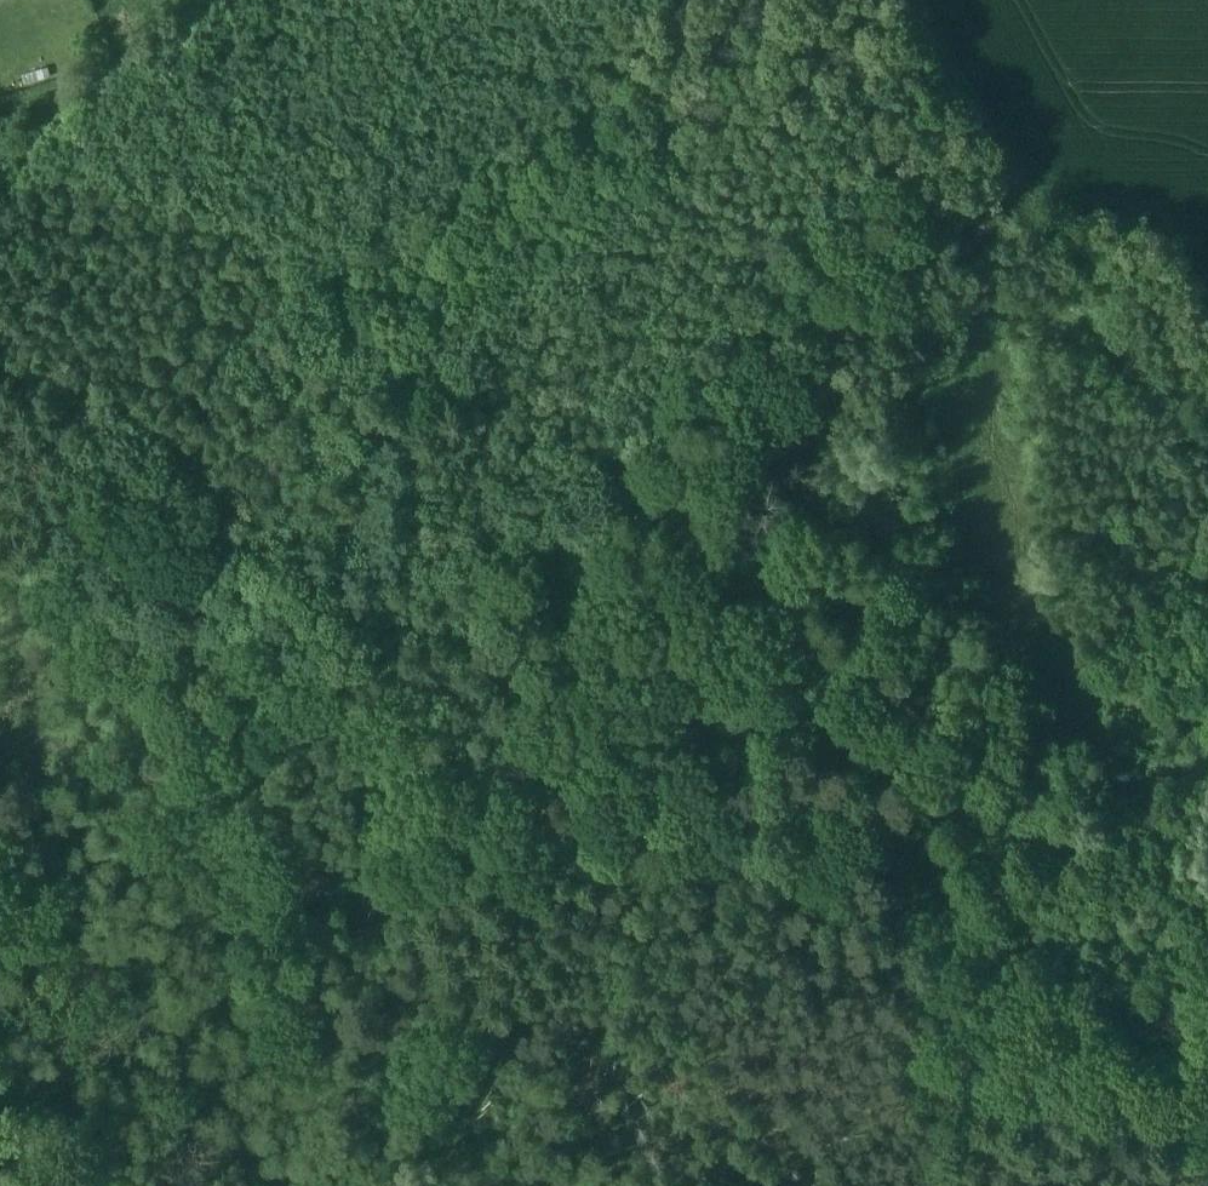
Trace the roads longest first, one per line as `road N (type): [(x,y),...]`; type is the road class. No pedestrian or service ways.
road 1 (track): [(1207,269),(1165,216),(1140,202),(1072,210),(1036,200),(909,0)]

